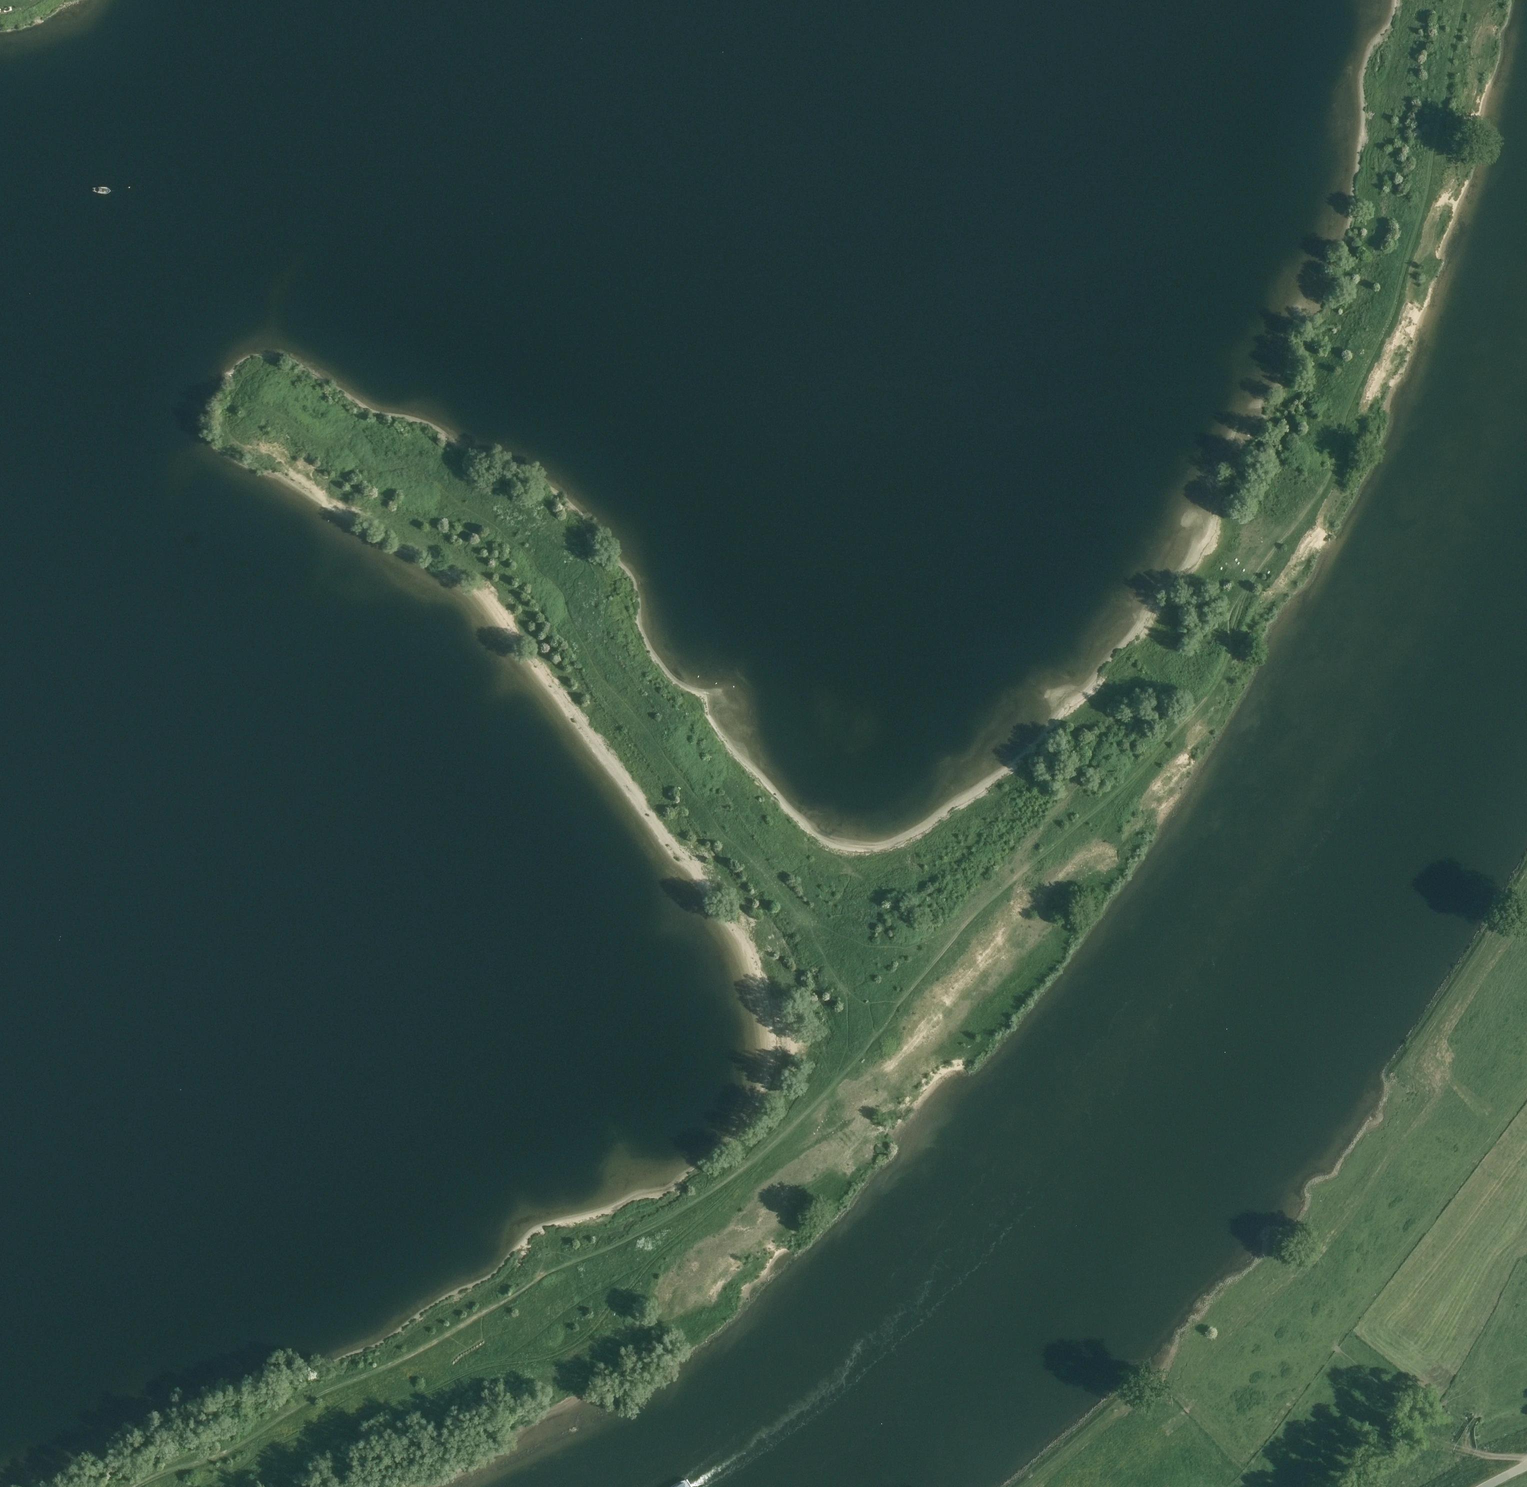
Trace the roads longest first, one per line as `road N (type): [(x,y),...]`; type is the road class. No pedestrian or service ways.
road 1 (track): [(127,1486),(242,1421),(464,1330),(543,1274),(754,1190),(822,1152),(916,936),(1018,847),(1130,729),(1196,654),(1268,543),(1438,88),(1449,0)]

